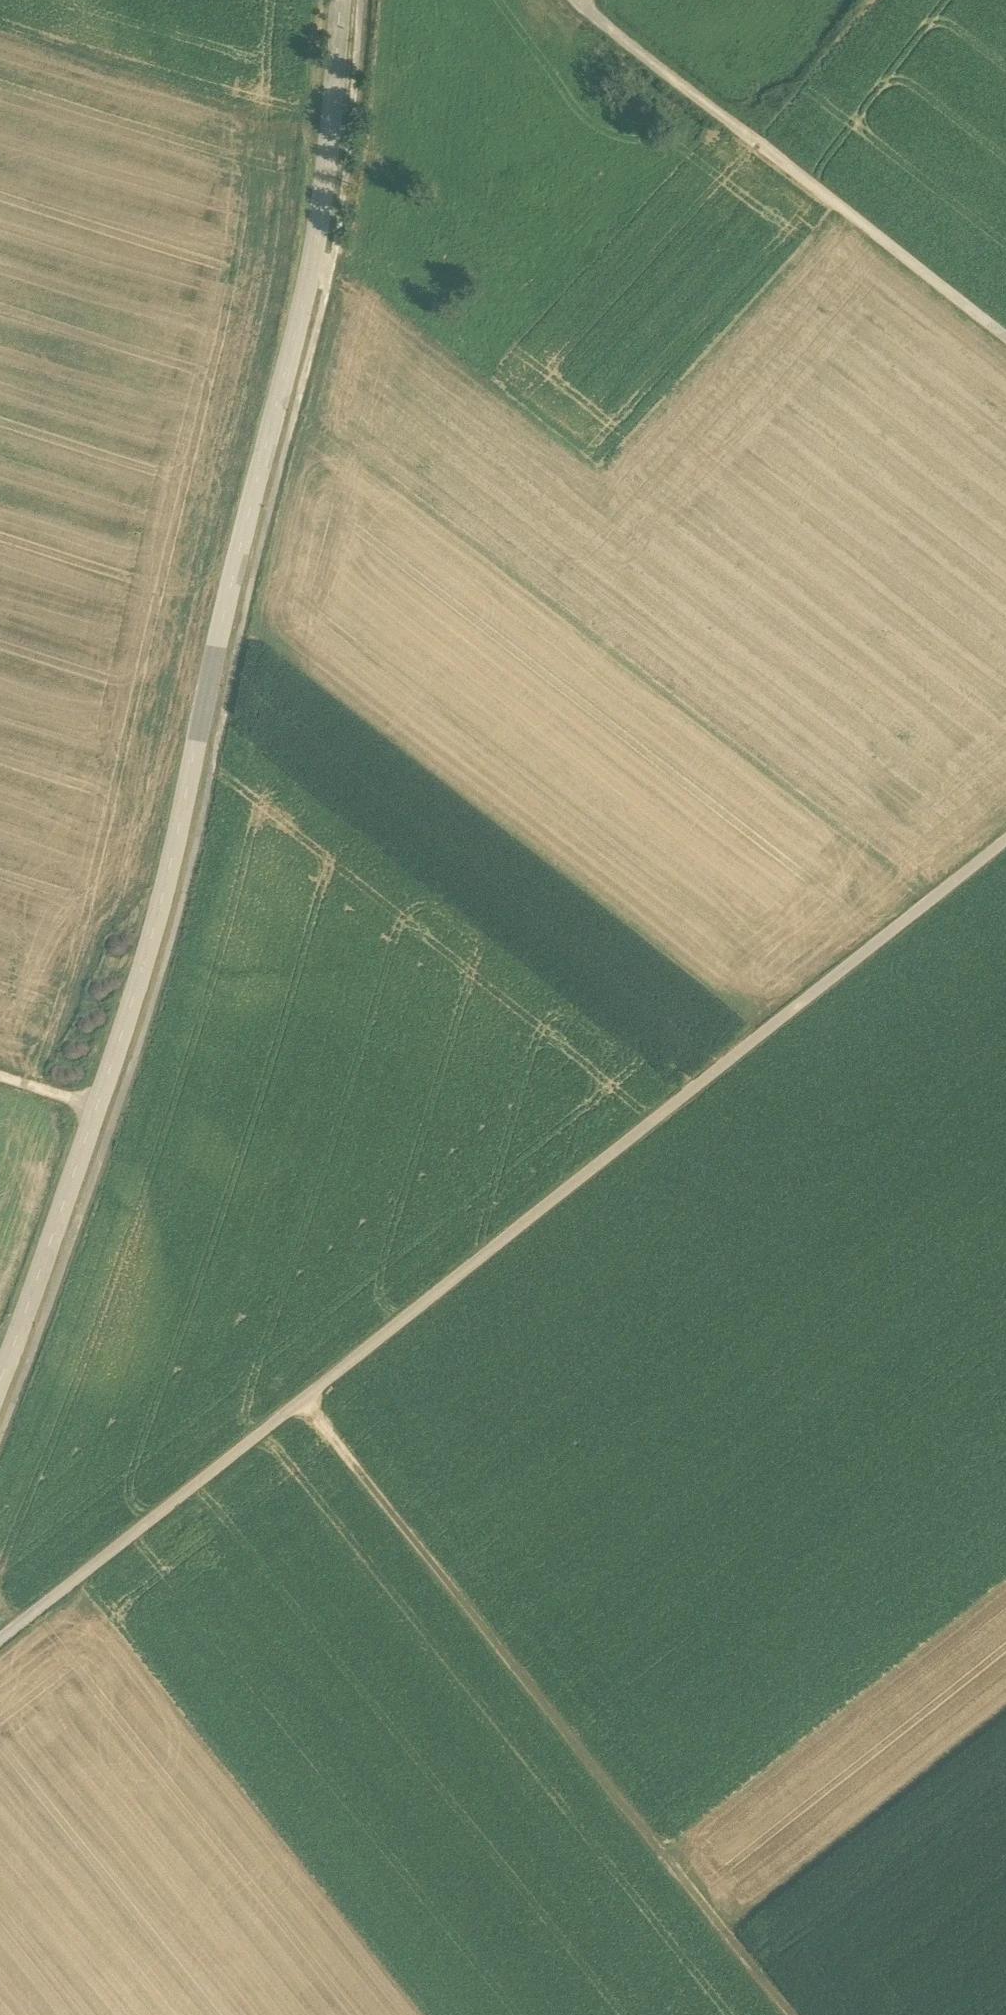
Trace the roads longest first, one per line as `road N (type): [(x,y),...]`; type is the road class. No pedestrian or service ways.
road 1 (unclassified): [(0,1383),(88,1141),(168,880),(300,316),(335,106),(342,0)]
road 2 (track): [(0,1641),(1005,842)]
road 3 (track): [(309,1397),(794,2014)]
road 4 (track): [(1005,336),(577,0)]

